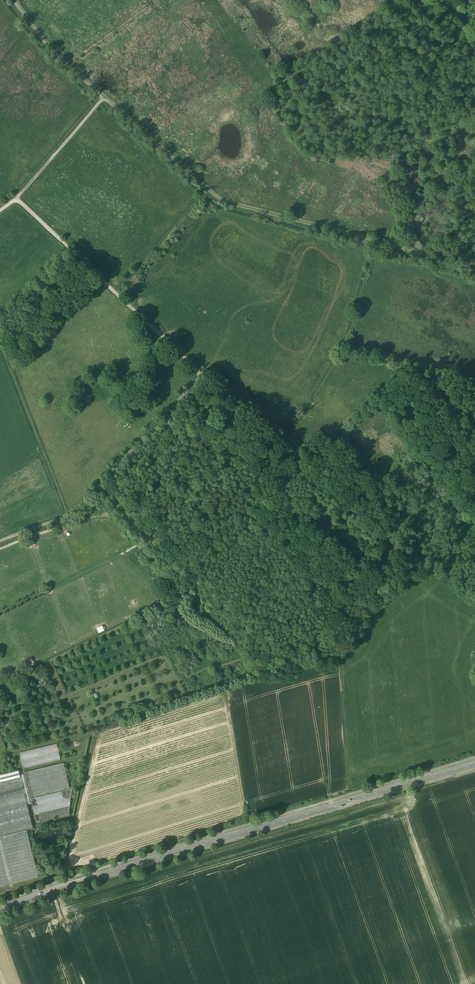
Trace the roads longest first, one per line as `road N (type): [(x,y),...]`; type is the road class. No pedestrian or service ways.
road 1 (track): [(16,198),(400,549),(474,600)]
road 2 (track): [(0,685),(165,604),(242,533),(294,462),(411,372)]
road 3 (secondary): [(474,764),(0,911)]
road 4 (track): [(474,268),(225,201),(104,97)]
road 5 (track): [(202,374),(68,517),(0,541)]
road 6 (track): [(68,517),(0,340)]
road 7 (track): [(104,97),(16,198)]
road 8 (track): [(104,97),(54,54),(14,0)]

